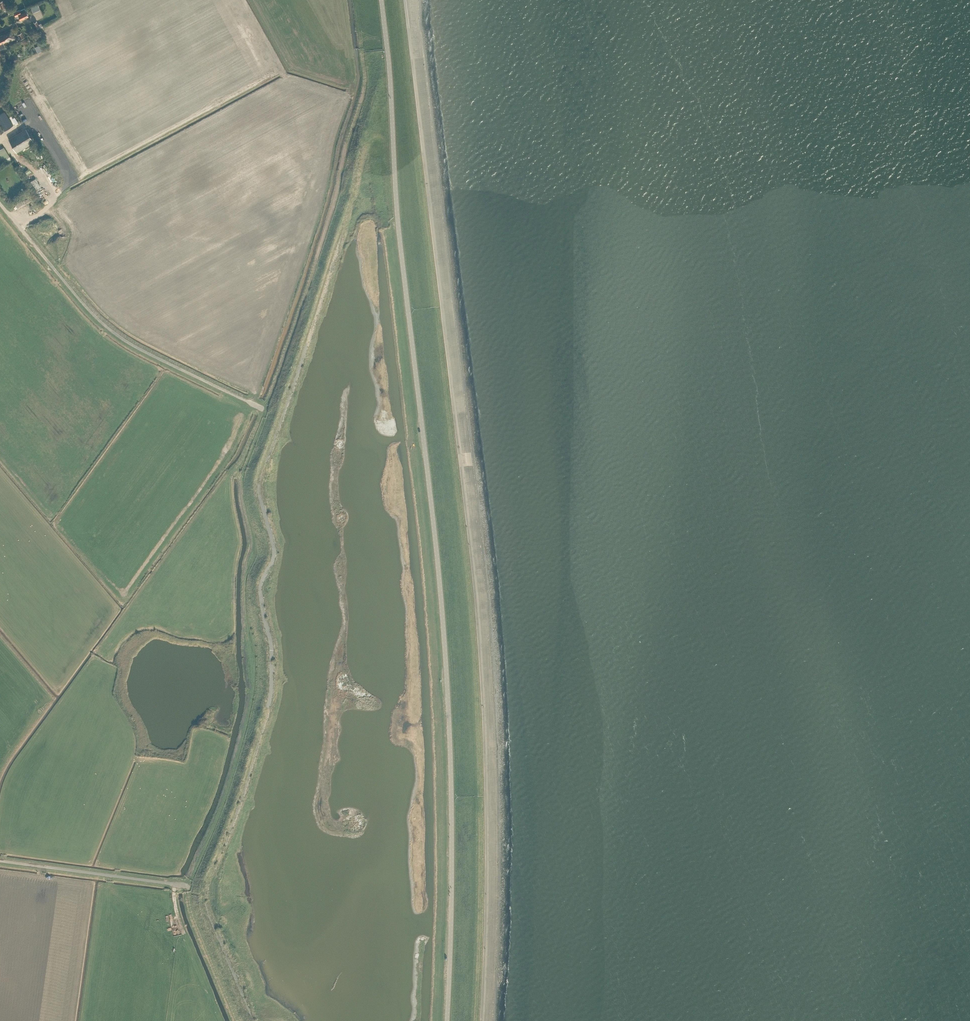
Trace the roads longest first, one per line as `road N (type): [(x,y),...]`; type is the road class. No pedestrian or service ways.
road 1 (tertiary): [(447,1020),(447,675),(381,0)]
road 2 (unclassified): [(263,409),(112,332),(0,203)]
road 3 (unclassified): [(0,861),(185,886)]

